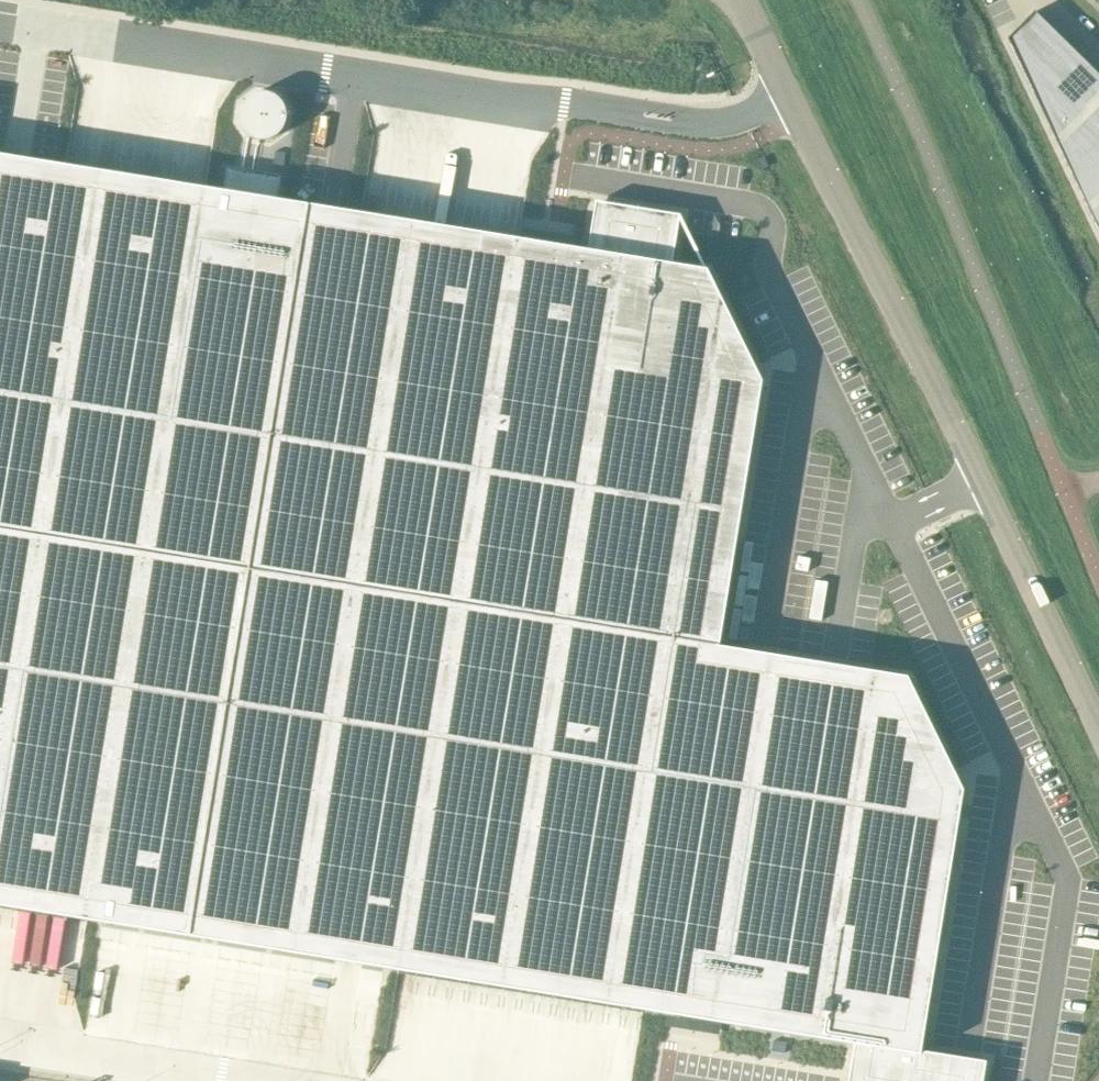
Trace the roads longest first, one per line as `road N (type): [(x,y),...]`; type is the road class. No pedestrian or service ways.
road 1 (unclassified): [(1098,731),(743,0)]

